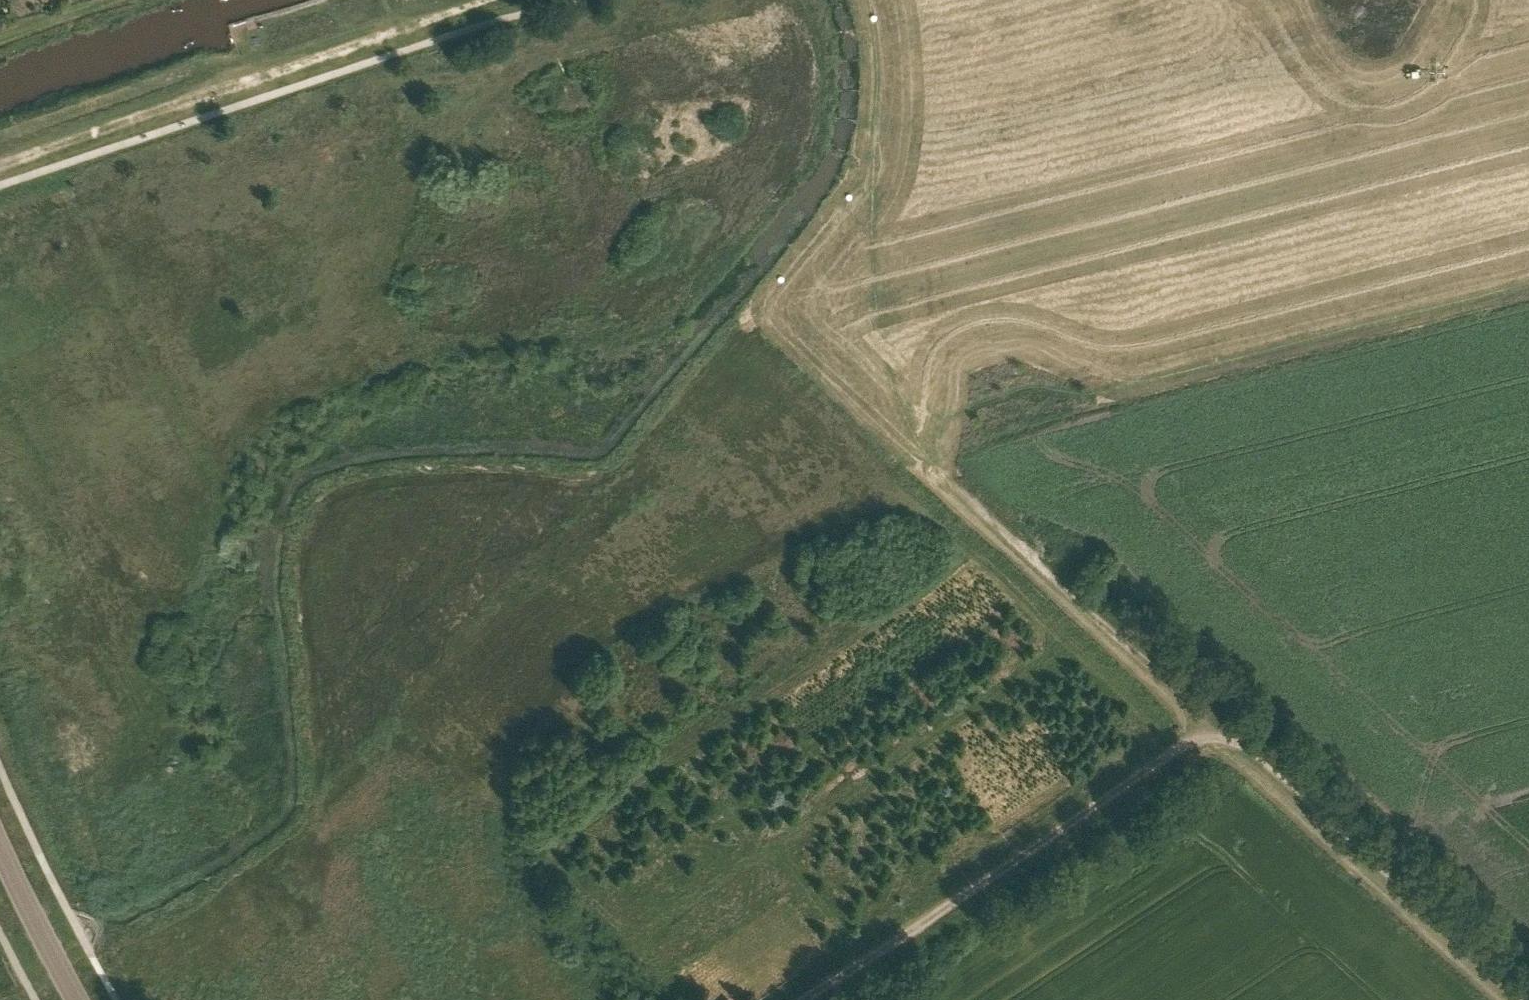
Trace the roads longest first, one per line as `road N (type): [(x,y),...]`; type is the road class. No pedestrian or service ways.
road 1 (track): [(1521,999),(1259,757),(1217,741),(1178,749),(805,999)]
road 2 (track): [(496,0),(0,167)]
road 3 (track): [(936,471),(1209,723),(1217,741)]
road 4 (tertiary): [(74,999),(0,855)]

